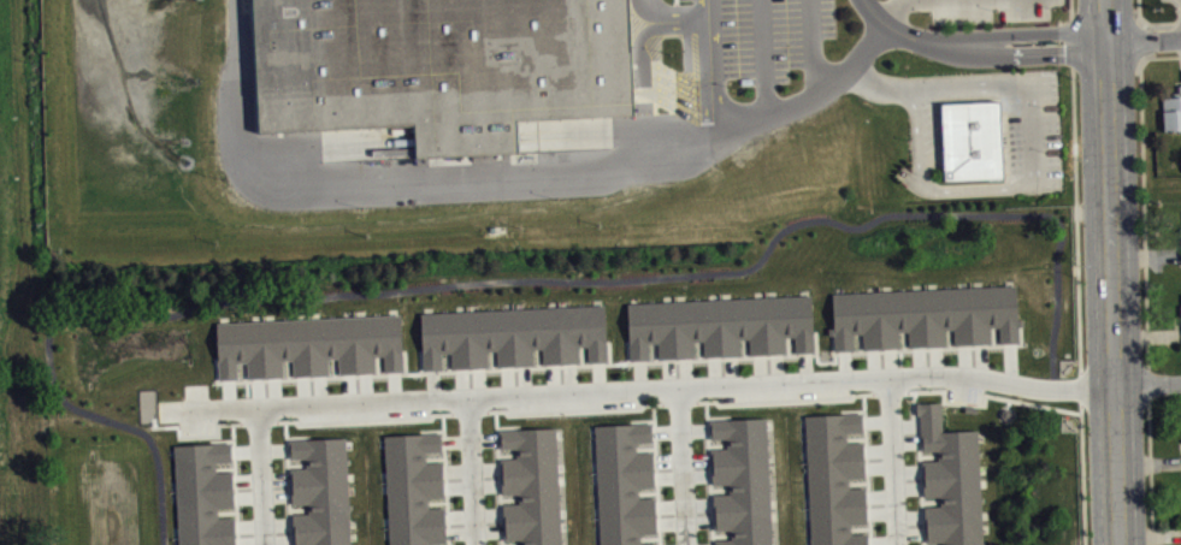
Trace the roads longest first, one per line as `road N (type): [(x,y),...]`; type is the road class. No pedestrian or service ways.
road 1 (residential): [(167,413),(933,374),(1038,387),(1118,386)]
road 2 (primary): [(1122,544),(1109,0)]
road 3 (residential): [(890,377),(897,544)]
road 4 (residential): [(685,544),(680,386)]
road 5 (residential): [(476,544),(470,396)]
road 6 (residential): [(265,544),(260,408)]

